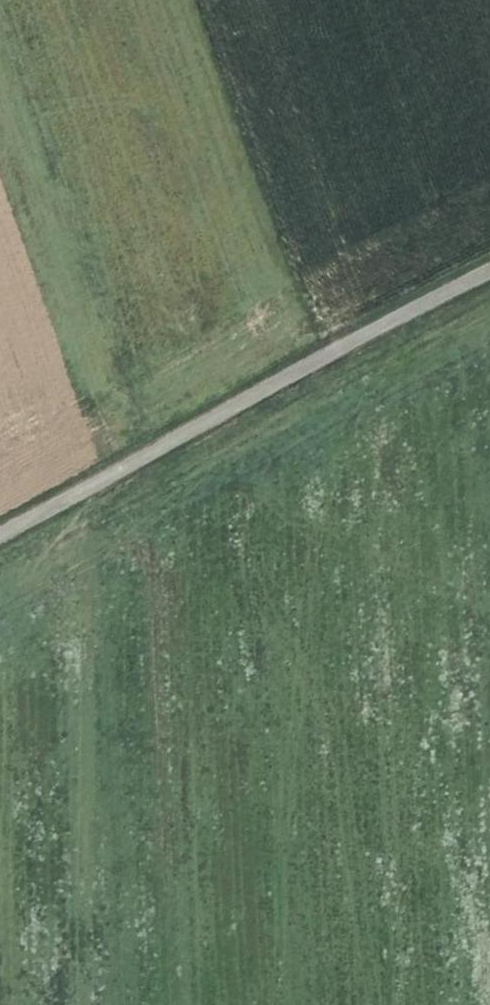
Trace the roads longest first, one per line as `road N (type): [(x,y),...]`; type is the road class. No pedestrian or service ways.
road 1 (unclassified): [(0,537),(489,279)]

